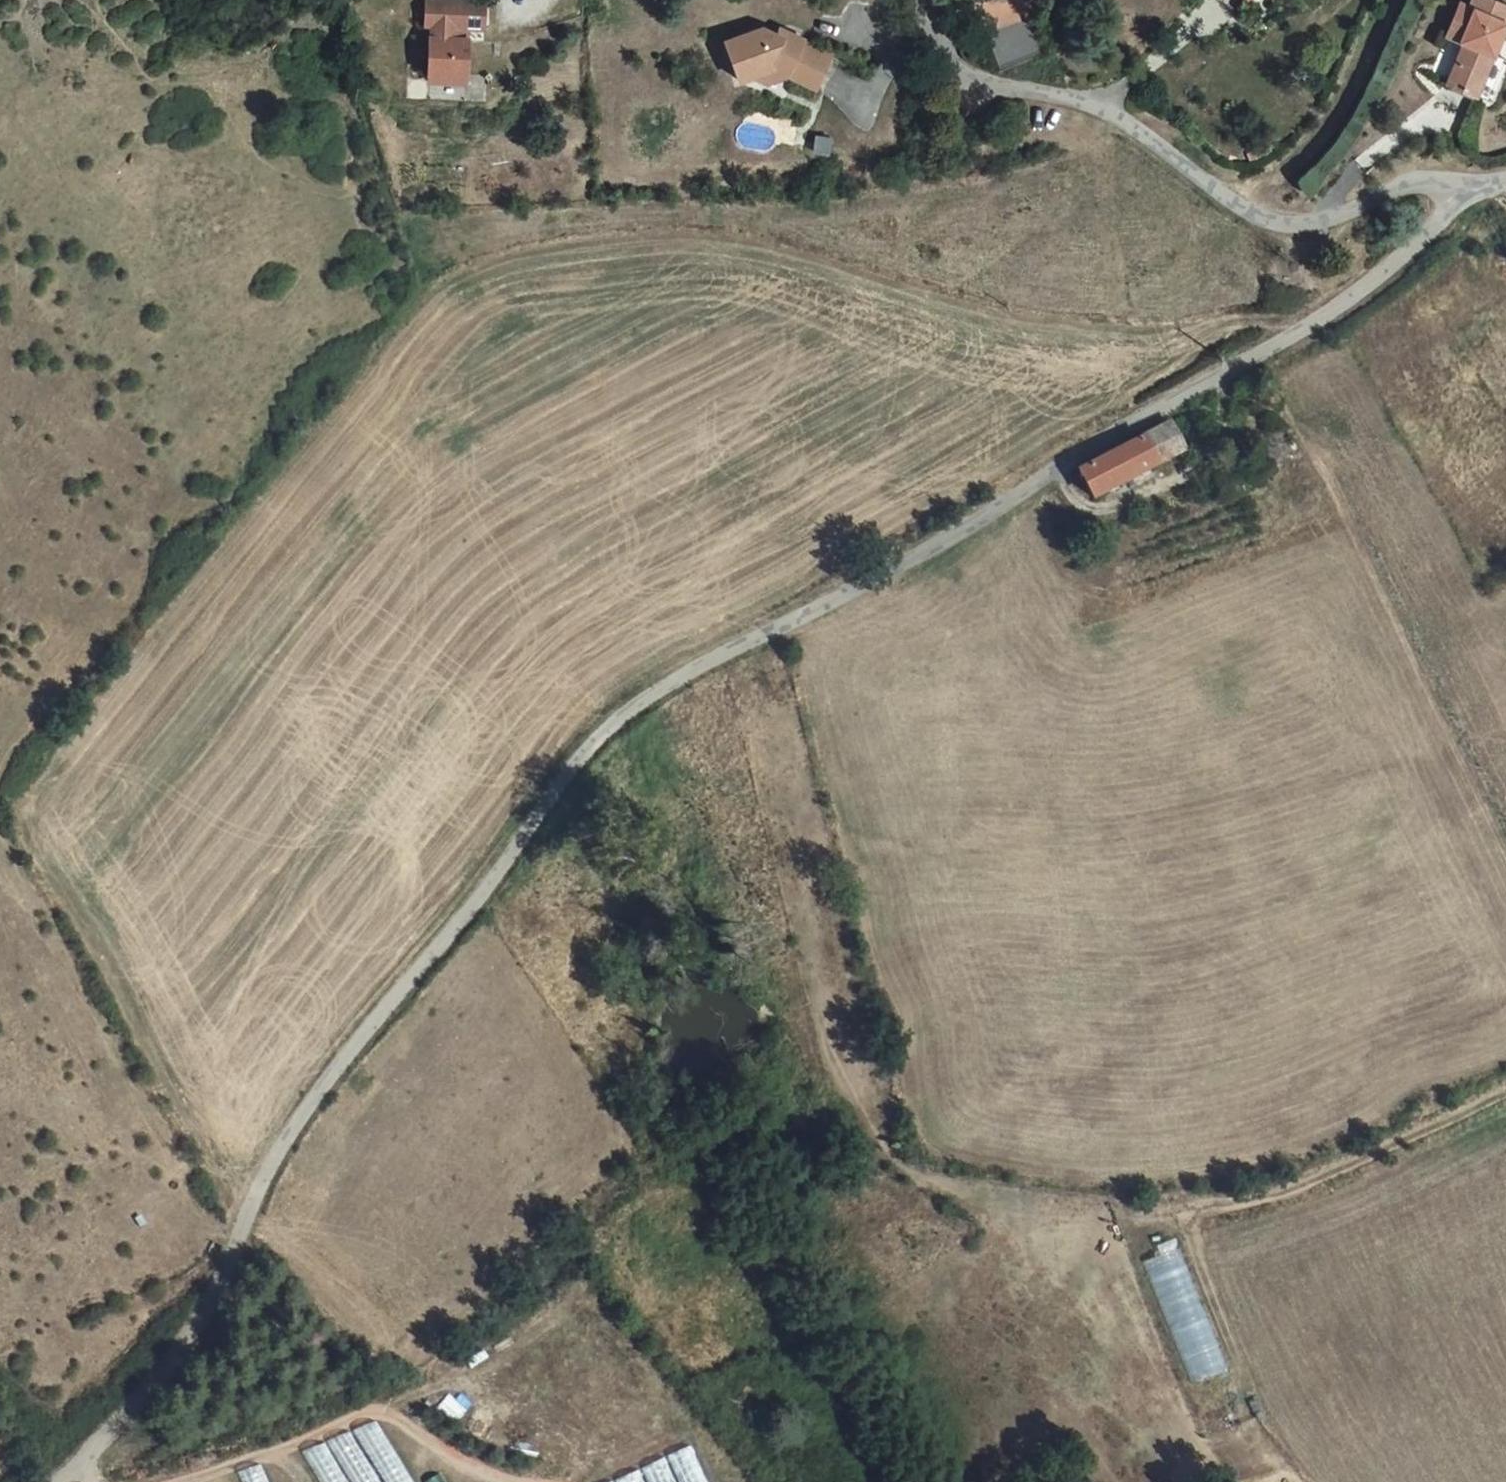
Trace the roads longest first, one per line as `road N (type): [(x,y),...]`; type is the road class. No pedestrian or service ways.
road 1 (unclassified): [(54,1481),(104,1450),(300,1129),(621,706),(1386,275),(1494,190)]
road 2 (unclassified): [(932,0),(945,45),(986,79),(1102,106),(1256,216),(1310,227),(1439,183),(1494,190)]

